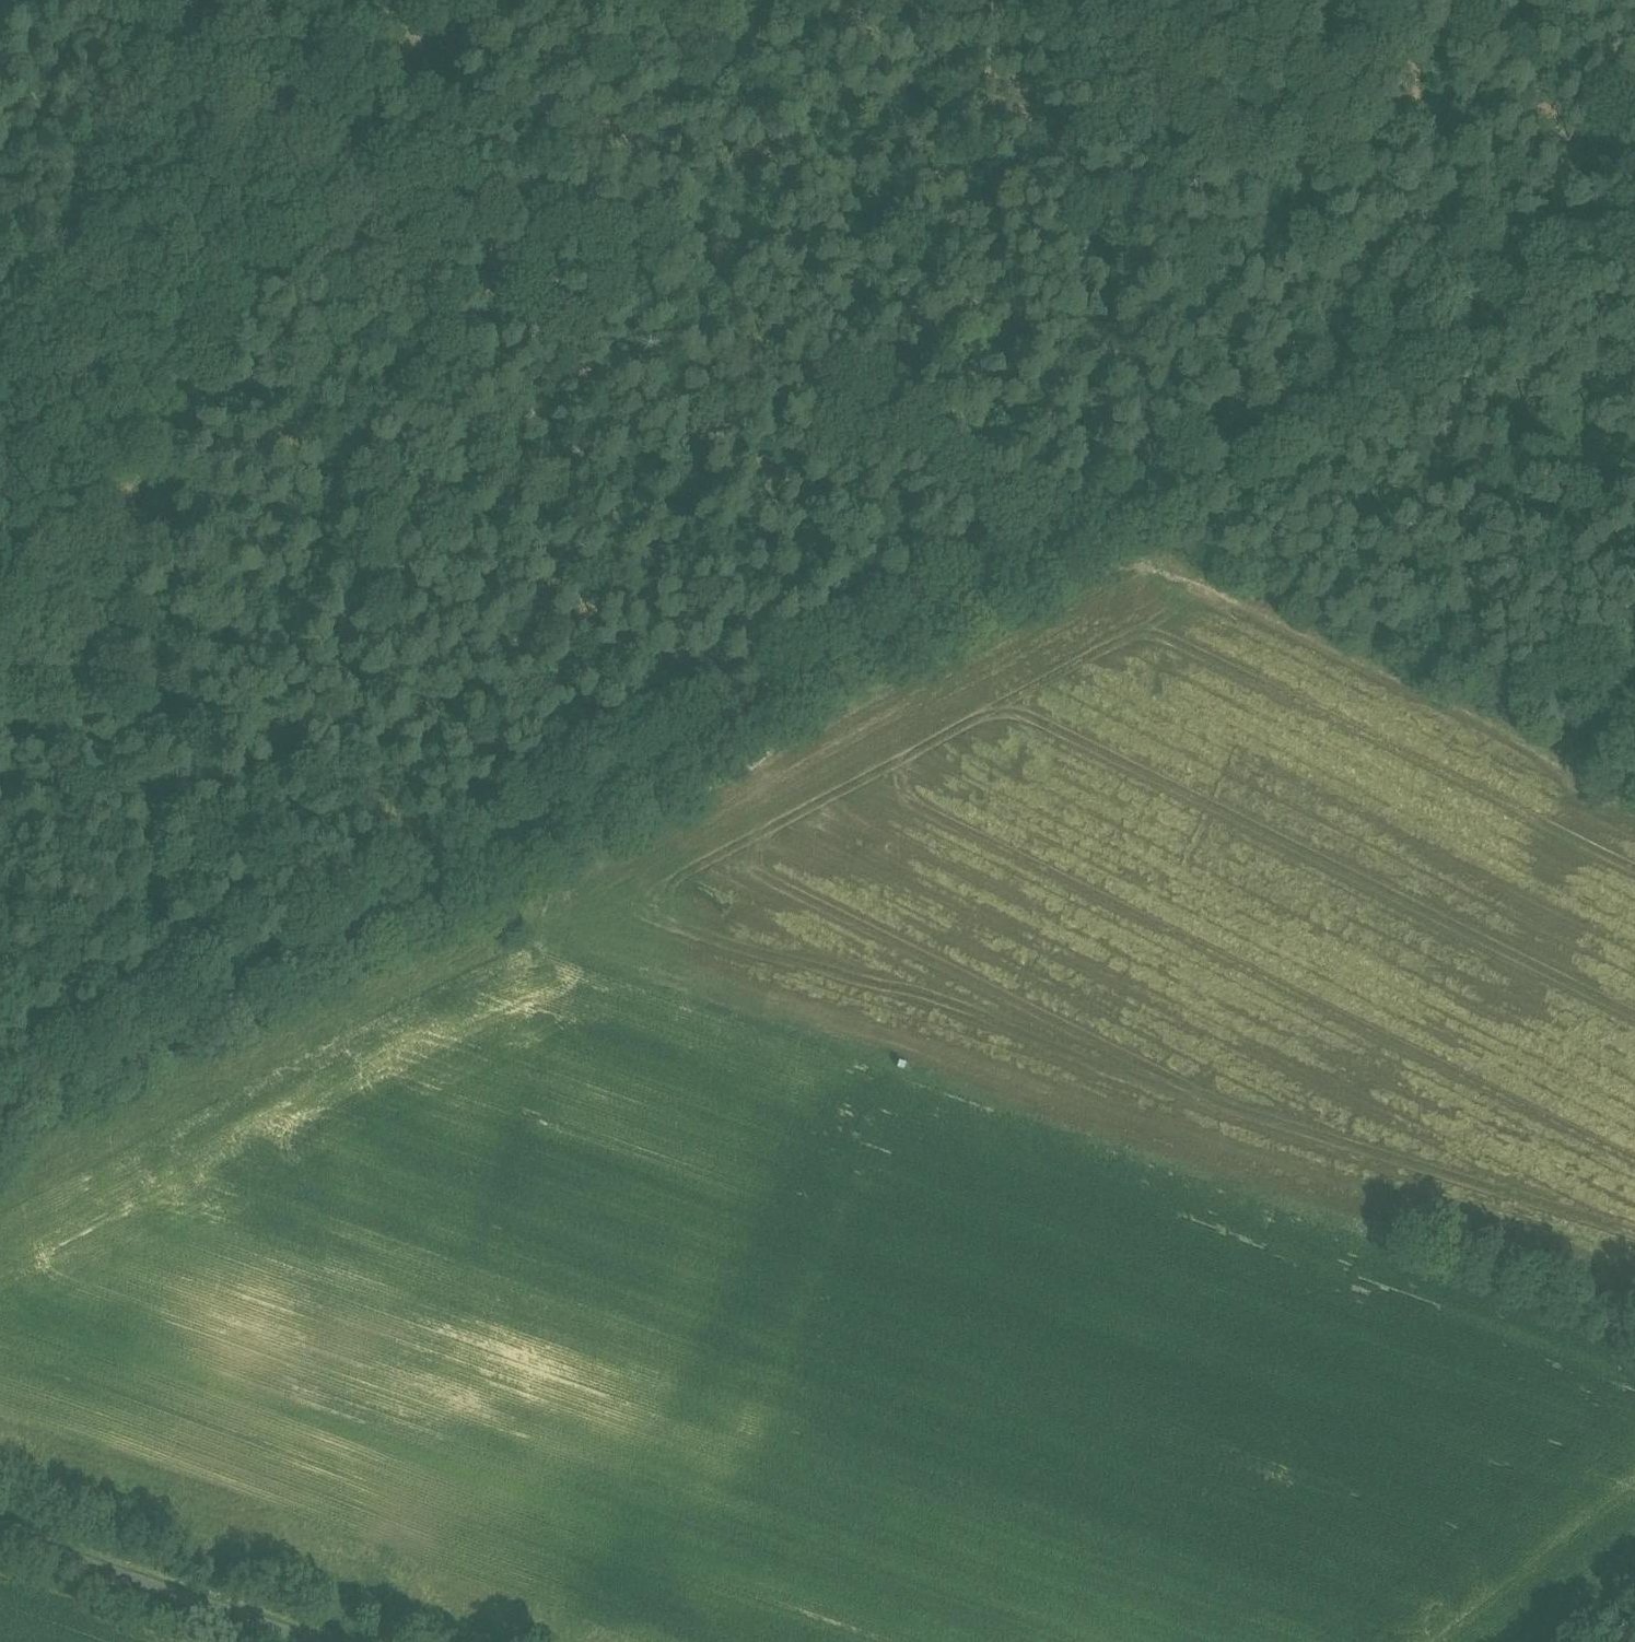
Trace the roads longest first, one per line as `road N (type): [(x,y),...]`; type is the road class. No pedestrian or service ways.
road 1 (unclassified): [(0,1525),(344,1641)]

